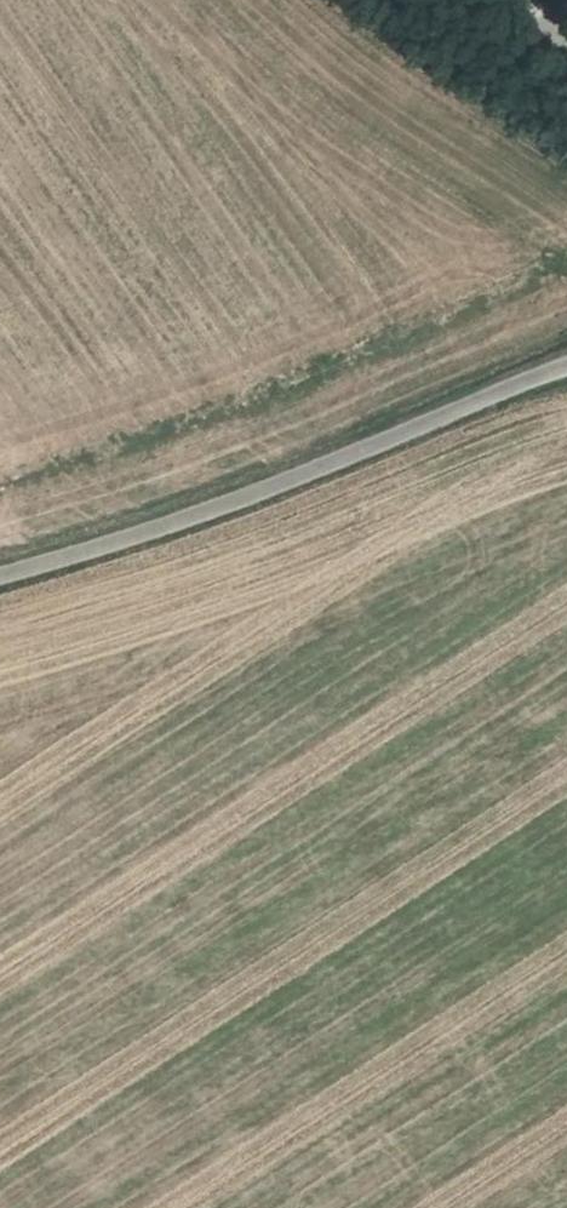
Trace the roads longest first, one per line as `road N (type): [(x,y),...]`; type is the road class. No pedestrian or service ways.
road 1 (unclassified): [(0,575),(223,510),(566,370)]

